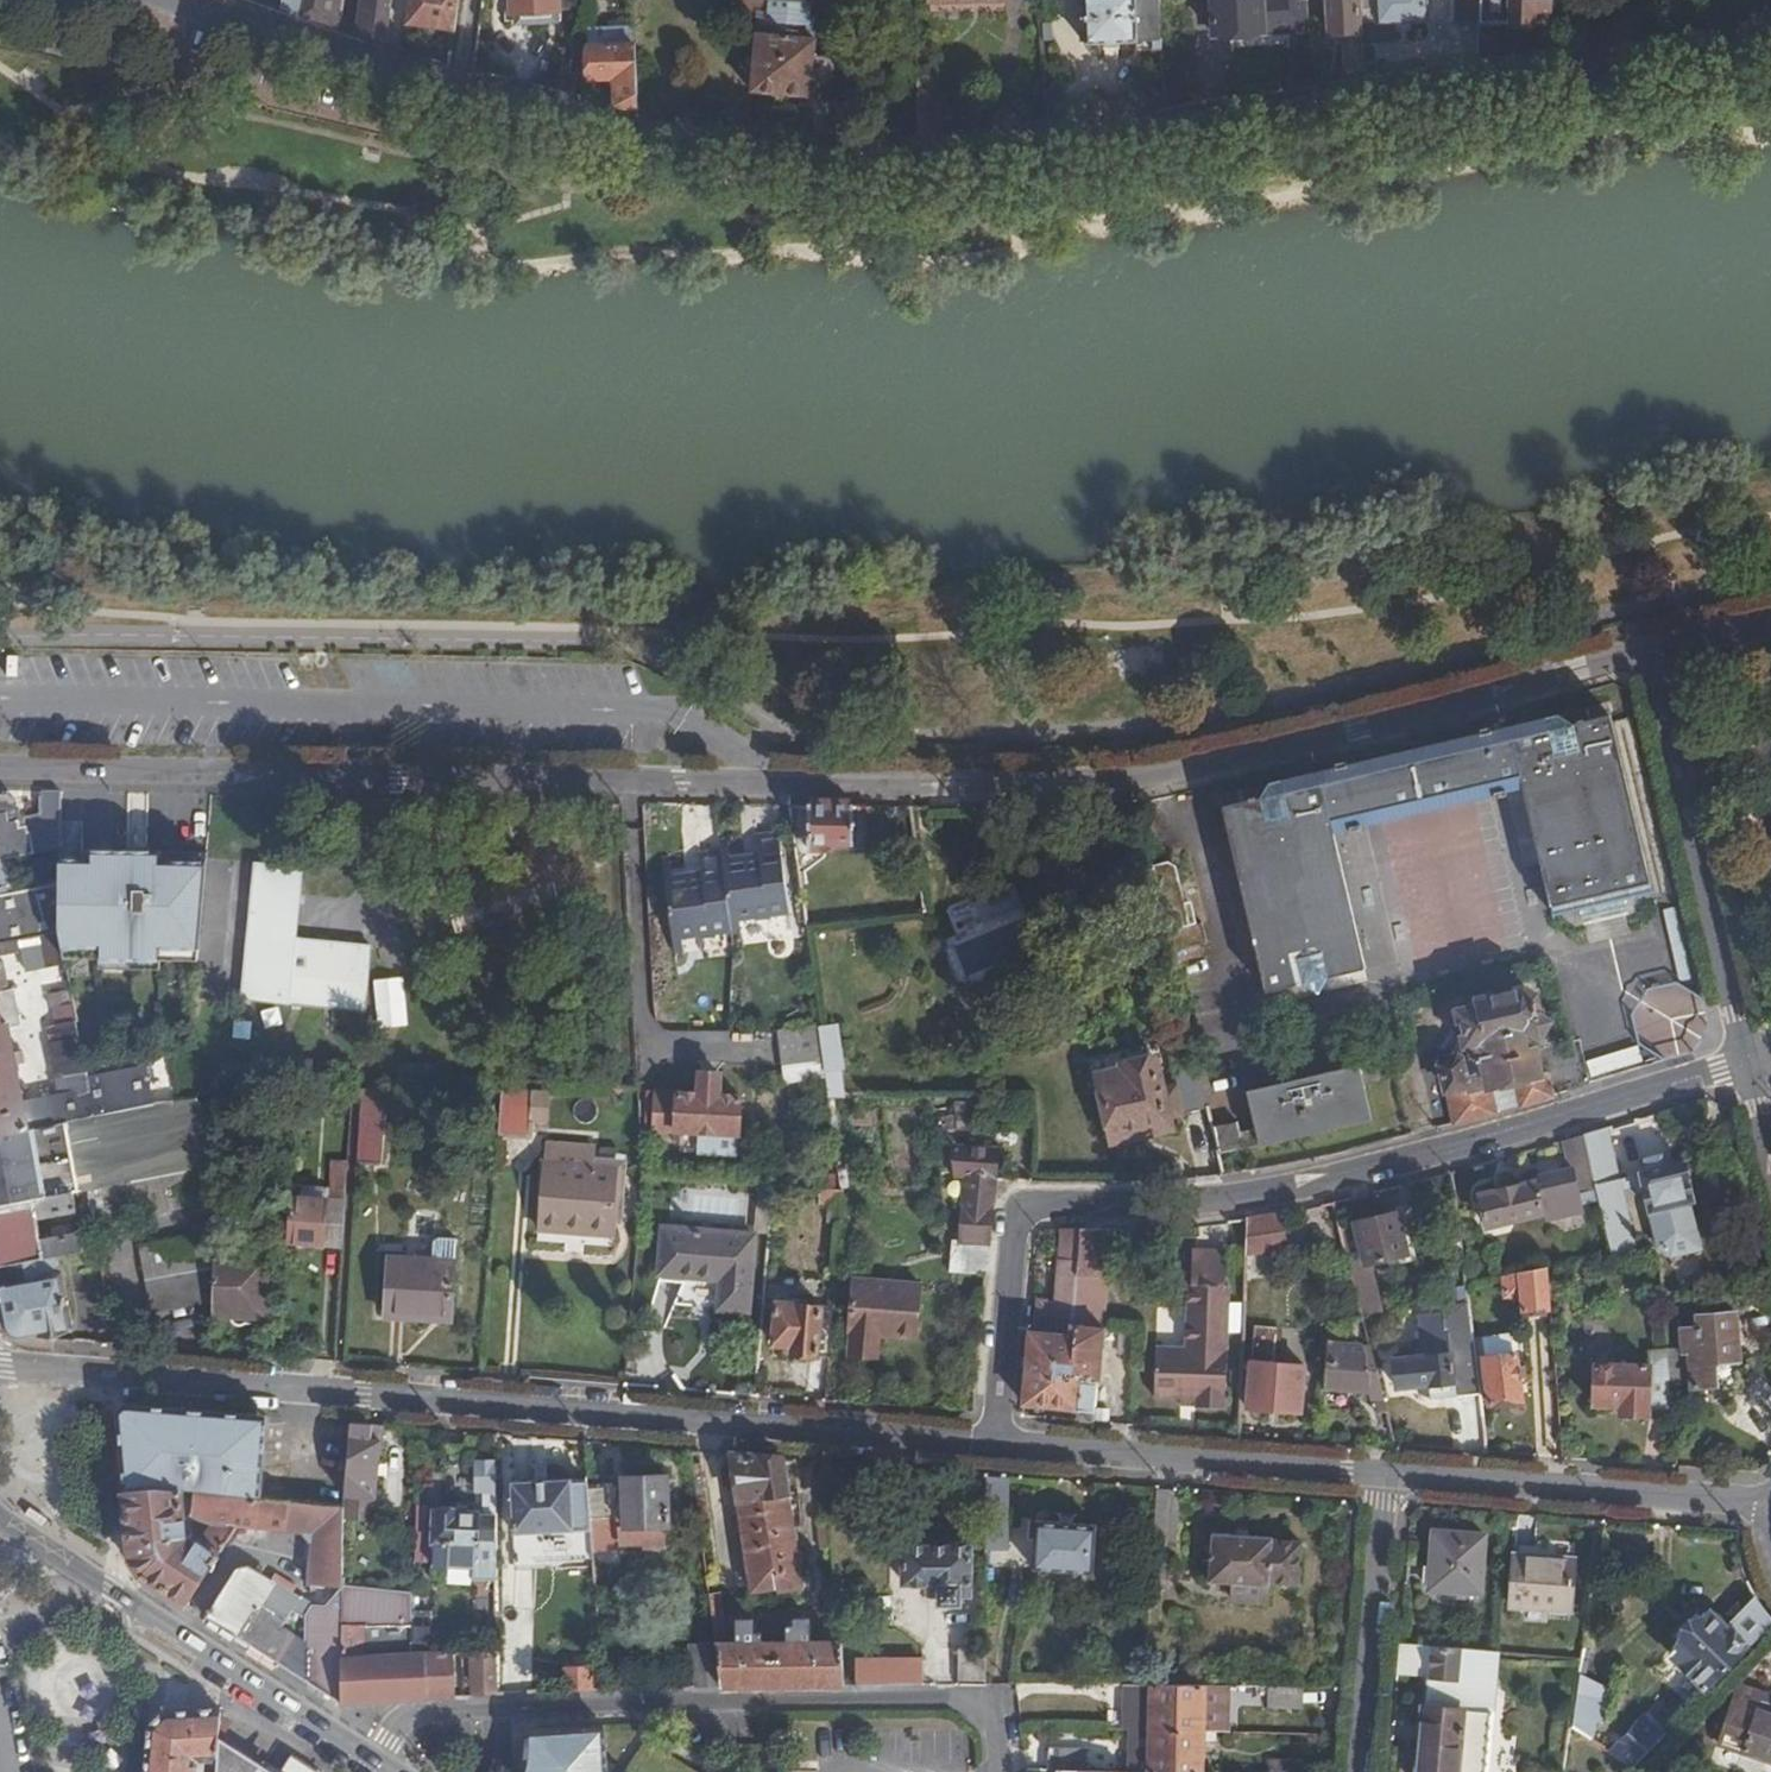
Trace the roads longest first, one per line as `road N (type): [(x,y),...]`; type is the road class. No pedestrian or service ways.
road 1 (residential): [(0,770),(773,784),(1147,780),(1652,651)]
road 2 (residential): [(192,0),(458,92),(621,130),(842,166),(1280,118),(1767,42)]
road 3 (residential): [(0,1363),(996,1444)]
road 4 (residential): [(996,1444),(1015,1229),(1038,1202),(1263,1192),(1749,1064)]
road 5 (residential): [(376,1764),(403,1721),(423,1712),(955,1701),(986,1721),(989,1771)]
road 6 (secondary): [(376,1764),(0,1517)]
road 7 (residential): [(1749,1064),(1652,651)]
road 8 (residential): [(996,1444),(1386,1474)]
road 9 (residential): [(1386,1474),(1770,1503)]
road 10 (residential): [(1386,1474),(1358,1771)]
road 11 (residential): [(1652,651),(1770,620)]

